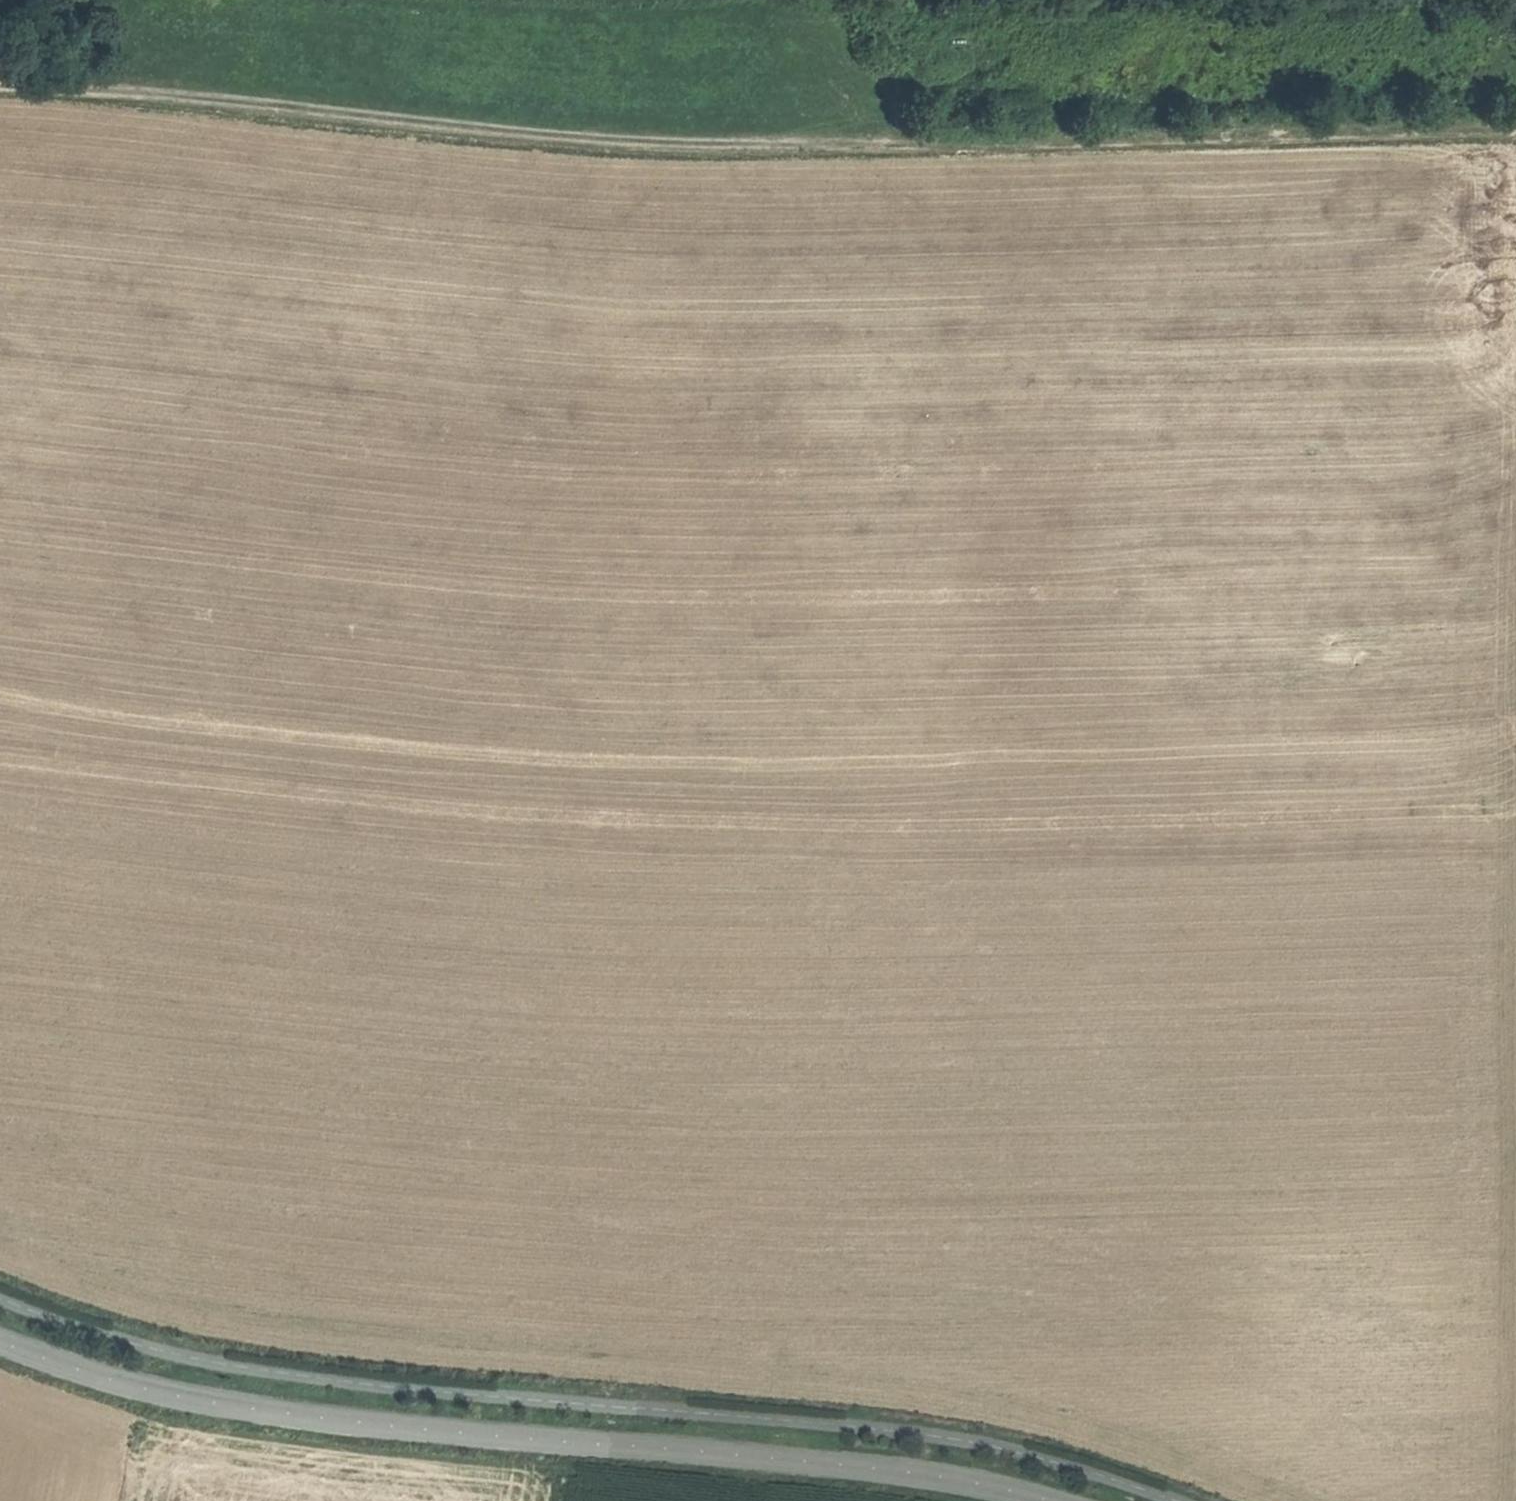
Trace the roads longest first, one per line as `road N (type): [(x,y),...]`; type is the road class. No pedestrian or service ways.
road 1 (track): [(0,87),(589,141),(1515,134)]
road 2 (tertiary): [(0,1341),(143,1388),(293,1414),(958,1480),(1039,1500)]

